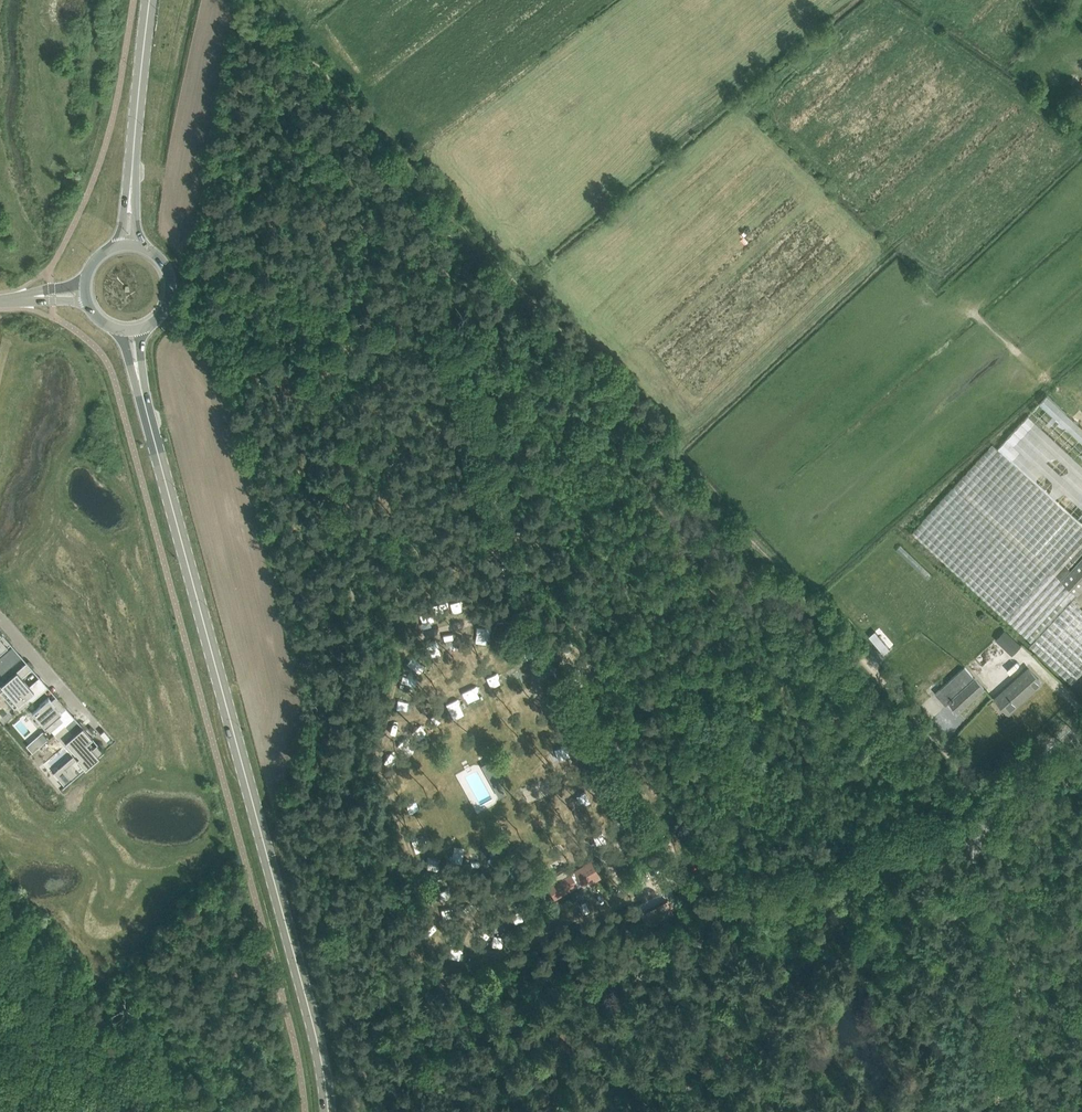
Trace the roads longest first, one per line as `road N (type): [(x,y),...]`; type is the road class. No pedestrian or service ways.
road 1 (secondary): [(329,1111),(314,1025),(139,381)]
road 2 (track): [(926,729),(513,278)]
road 3 (unclassified): [(1006,1111),(972,847),(1003,791),(1081,717)]
road 4 (track): [(258,0),(513,278)]
road 5 (secondary): [(131,186),(149,0)]
road 6 (residential): [(118,751),(0,618)]
road 7 (track): [(965,968),(914,919),(903,827)]

